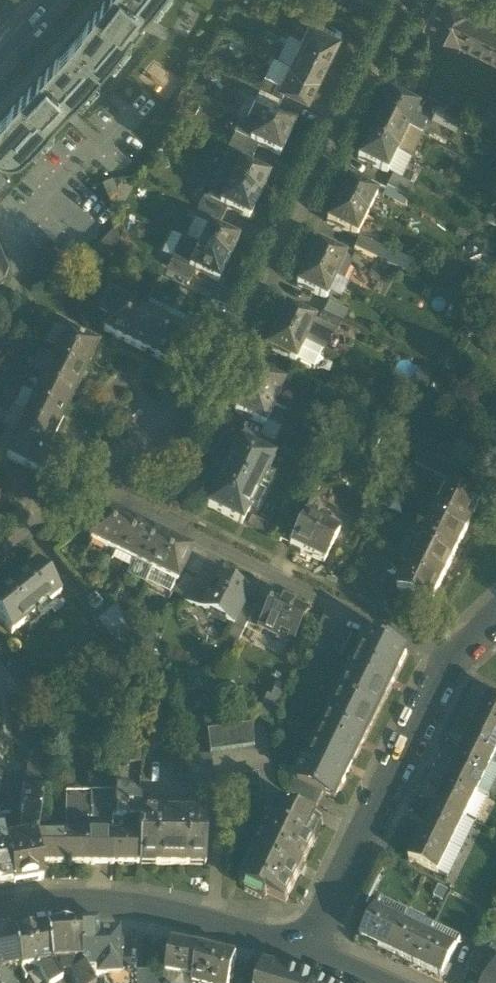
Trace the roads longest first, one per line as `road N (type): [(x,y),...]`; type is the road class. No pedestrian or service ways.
road 1 (residential): [(403,0),(240,353),(86,485)]
road 2 (residential): [(462,649),(86,485)]
road 3 (residential): [(462,649),(433,690),(311,938)]
road 4 (residential): [(311,938),(181,907),(93,899),(0,909)]

